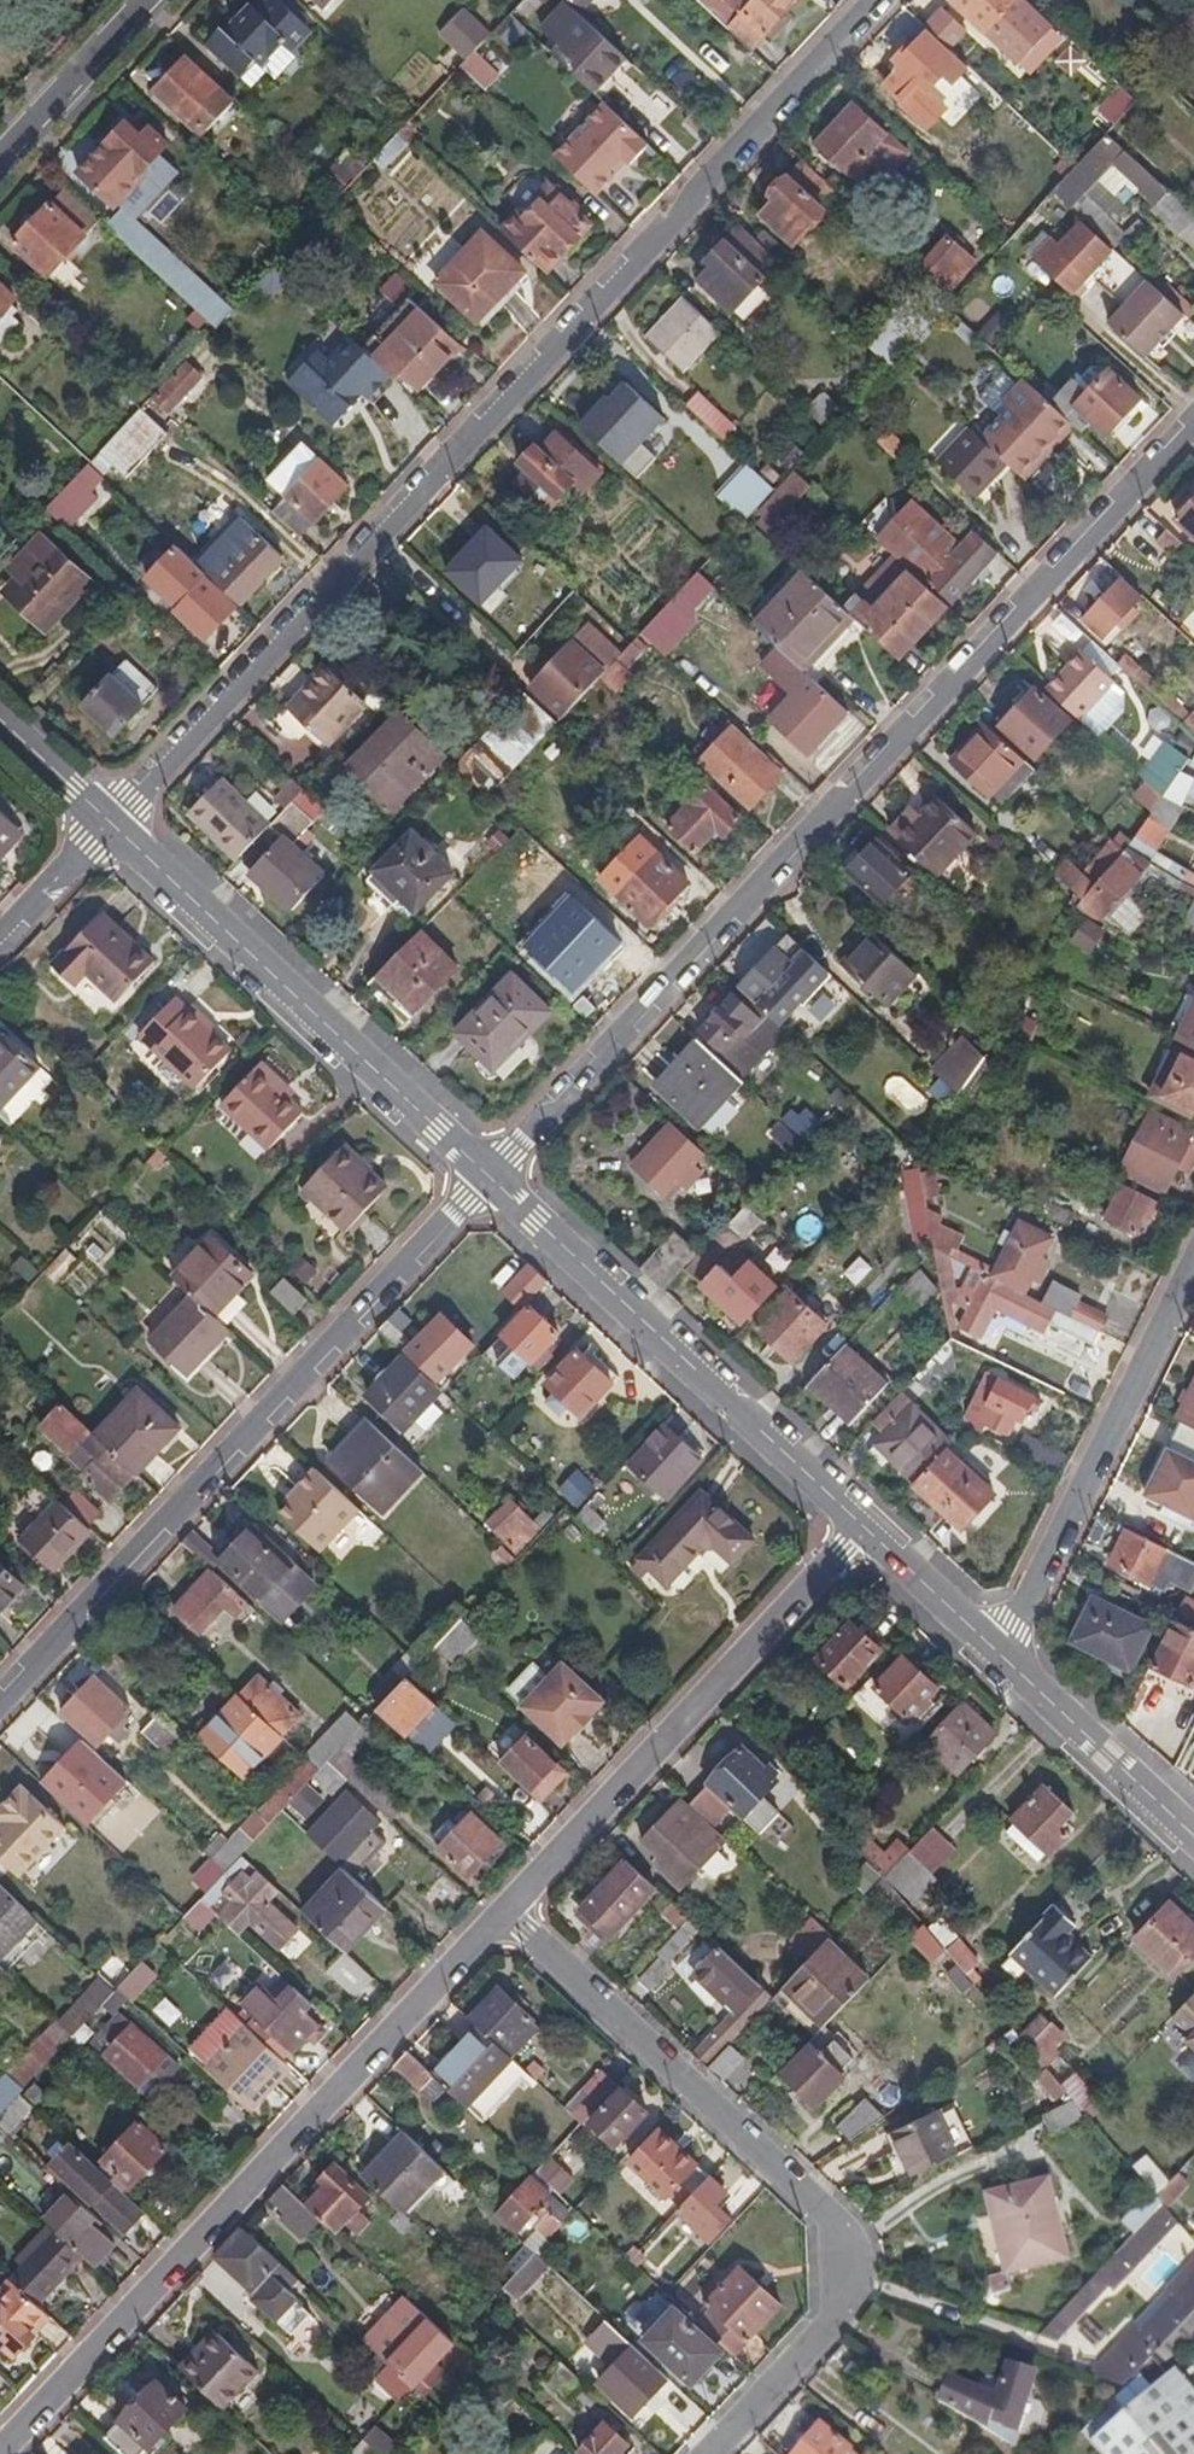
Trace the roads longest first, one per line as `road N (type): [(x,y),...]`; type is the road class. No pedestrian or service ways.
road 1 (residential): [(876,0),(110,824)]
road 2 (residential): [(490,1175),(1193,423)]
road 3 (residential): [(0,2452),(503,1916)]
road 4 (residential): [(503,1916),(817,2206),(838,2240),(838,2299),(823,2336),(711,2453)]
road 5 (residential): [(0,1697),(490,1175)]
road 6 (residential): [(503,1916),(861,1524)]
road 7 (residential): [(110,824),(490,1175)]
road 8 (residential): [(490,1175),(861,1524)]
road 9 (residential): [(995,1651),(1193,1260)]
road 10 (residential): [(1193,1836),(995,1651)]
road 11 (residential): [(0,153),(143,0)]
road 12 (residential): [(861,1524),(995,1651)]
road 13 (residential): [(110,824),(0,941)]
road 14 (residential): [(0,719),(110,824)]

